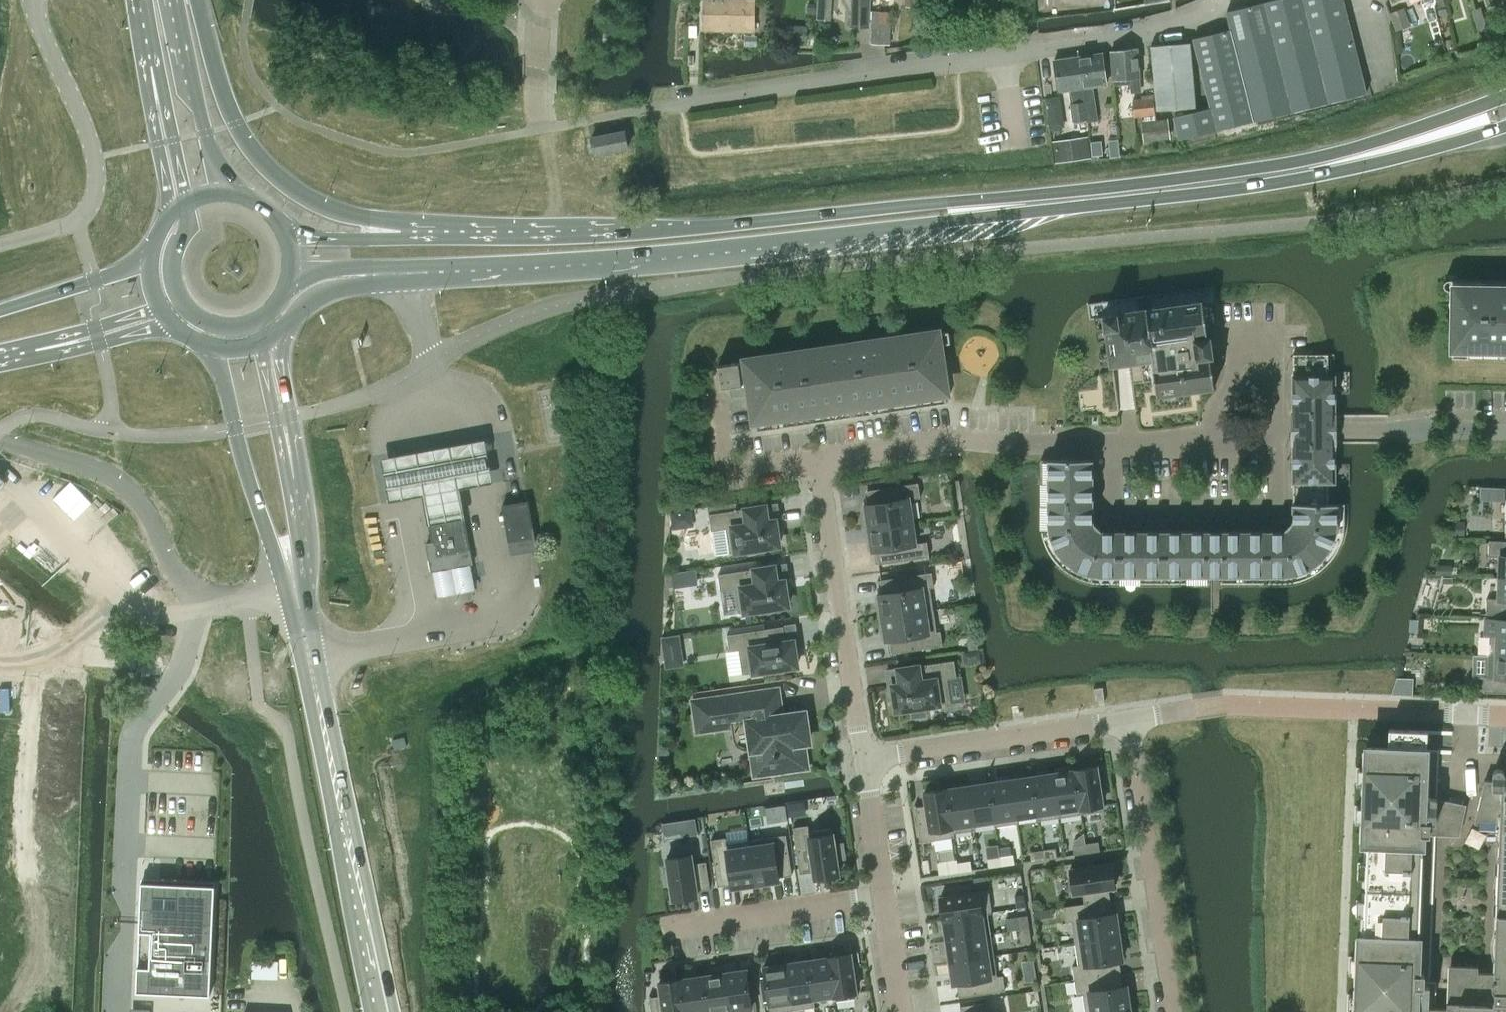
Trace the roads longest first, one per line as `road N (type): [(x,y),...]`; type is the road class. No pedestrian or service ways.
road 1 (primary): [(370,276),(674,253),(982,208)]
road 2 (residential): [(662,107),(1126,35),(1231,0)]
road 3 (primary): [(982,208),(934,202),(624,232),(418,237)]
road 4 (secondary): [(293,590),(386,1011)]
road 5 (residential): [(1505,713),(1222,706),(1129,719)]
road 6 (primary): [(418,237),(311,201),(268,172),(222,103),(196,0)]
road 7 (unclassified): [(129,921),(131,732),(178,665),(192,611),(209,607)]
road 8 (unclassified): [(0,240),(76,220),(89,212),(96,187),(93,155),(31,0)]
road 9 (residential): [(1279,438),(1278,513),(1108,515),(1108,444)]
road 10 (residential): [(1175,1011),(1129,719)]
road 11 (residential): [(822,466),(864,756)]
road 12 (residential): [(822,466),(961,443),(1108,444)]
road 13 (primary): [(982,208),(1267,174)]
road 14 (unclassified): [(0,443),(126,488),(176,573),(209,607)]
road 15 (residential): [(1129,719),(864,756)]
road 16 (secondary): [(211,347),(293,590)]
road 17 (primary): [(1505,96),(1267,174)]
road 18 (primary): [(1267,174),(1355,167),(1505,125)]
road 19 (primary): [(231,192),(204,134),(176,0)]
road 20 (residential): [(883,900),(688,930)]
road 21 (residential): [(716,401),(727,481),(822,466)]
road 22 (residential): [(1108,444),(1279,438)]
road 23 (residential): [(1505,432),(1335,430)]
road 24 (primary): [(149,259),(0,310)]
road 25 (residential): [(864,756),(883,900)]
road 26 (primary): [(153,80),(149,107),(169,215)]
road 27 (primary): [(418,237),(286,235)]
road 28 (primary): [(43,348),(100,343),(172,323)]
road 29 (secondary): [(290,462),(294,428),(277,333)]
road 30 (secondary): [(293,590),(298,523),(290,462)]
road 31 (primary): [(43,348),(162,309)]
road 32 (primary): [(153,80),(165,103),(186,200)]
road 33 (secondary): [(290,462),(260,343)]

